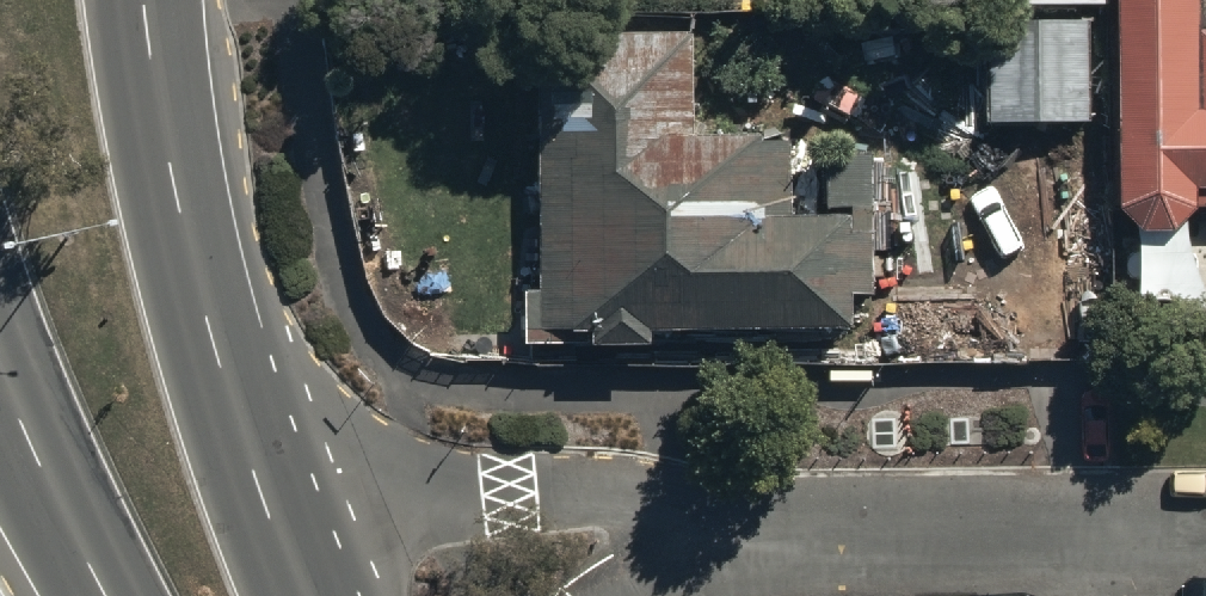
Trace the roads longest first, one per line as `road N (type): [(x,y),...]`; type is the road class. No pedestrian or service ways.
road 1 (residential): [(219,360),(297,430),(401,487),(663,498),(818,538)]
road 2 (residential): [(818,538),(1205,533)]
road 3 (primary): [(144,0),(183,231),(219,360)]
road 4 (primary): [(108,595),(32,447),(0,362)]
road 5 (primary): [(219,360),(301,595)]
road 6 (residential): [(818,538),(708,564),(629,595)]

